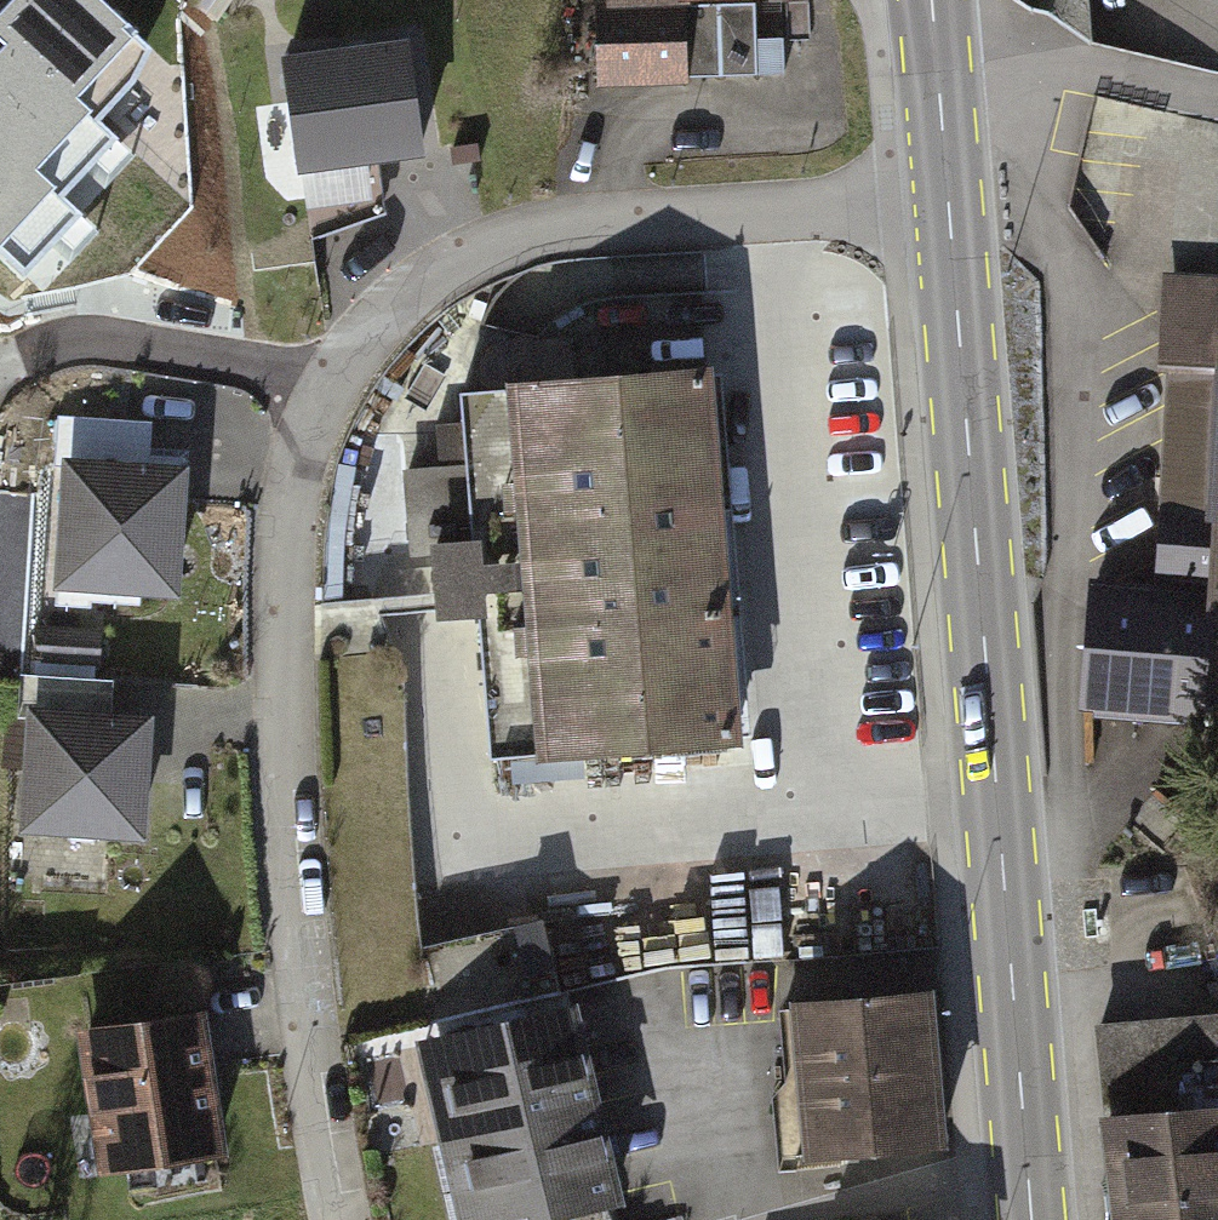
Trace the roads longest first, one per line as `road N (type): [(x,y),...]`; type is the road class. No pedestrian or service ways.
road 1 (residential): [(946,191),(536,233),(441,273),(341,367),(305,475),(281,651),(310,943),(358,1219)]
road 2 (primary): [(1032,1219),(946,191)]
road 3 (residential): [(1217,92),(1203,95),(932,29)]
road 4 (primary): [(946,191),(932,29)]

